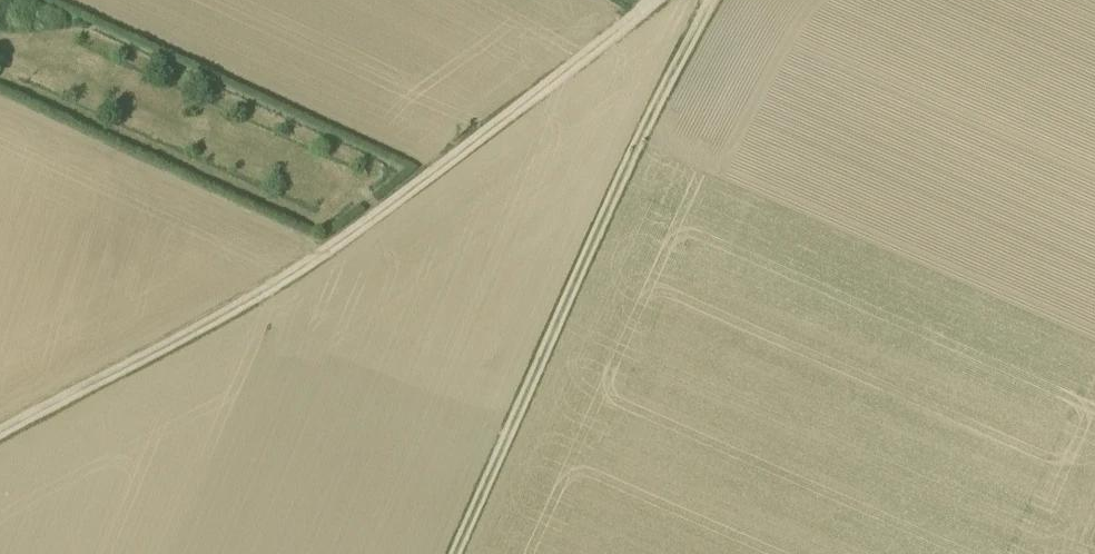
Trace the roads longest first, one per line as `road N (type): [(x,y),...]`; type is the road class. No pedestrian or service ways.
road 1 (track): [(0,442),(276,294),(374,229),(639,20)]
road 2 (track): [(456,553),(629,164),(712,0)]

